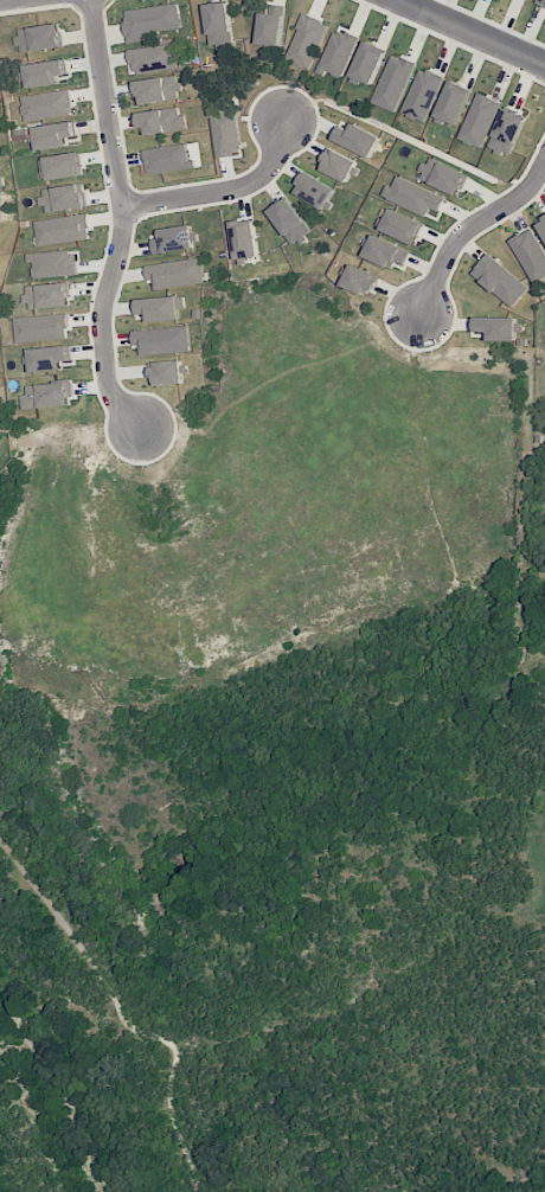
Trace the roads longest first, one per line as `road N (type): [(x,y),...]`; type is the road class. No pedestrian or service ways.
road 1 (residential): [(91,0),(122,205),(122,238),(103,306),(107,378),(110,396),(141,425)]
road 2 (residential): [(122,205),(257,178),(281,146),(283,117)]
road 3 (residential): [(419,315),(448,248),(469,223),(521,193),(544,161)]
road 4 (tertiary): [(400,0),(544,64)]

